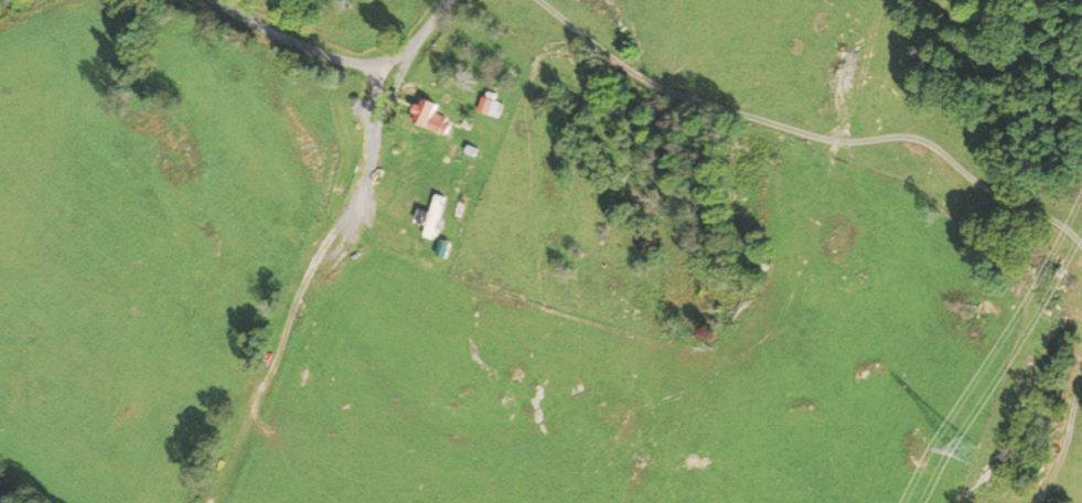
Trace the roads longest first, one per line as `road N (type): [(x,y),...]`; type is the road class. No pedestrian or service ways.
road 1 (residential): [(1081,245),(1017,194),(969,180),(926,138),(789,130),(688,96),(641,73),(539,0)]
road 2 (residential): [(233,0),(272,39),(372,64),(406,51),(448,0)]
road 3 (residential): [(1038,500),(1064,446),(1081,376)]

